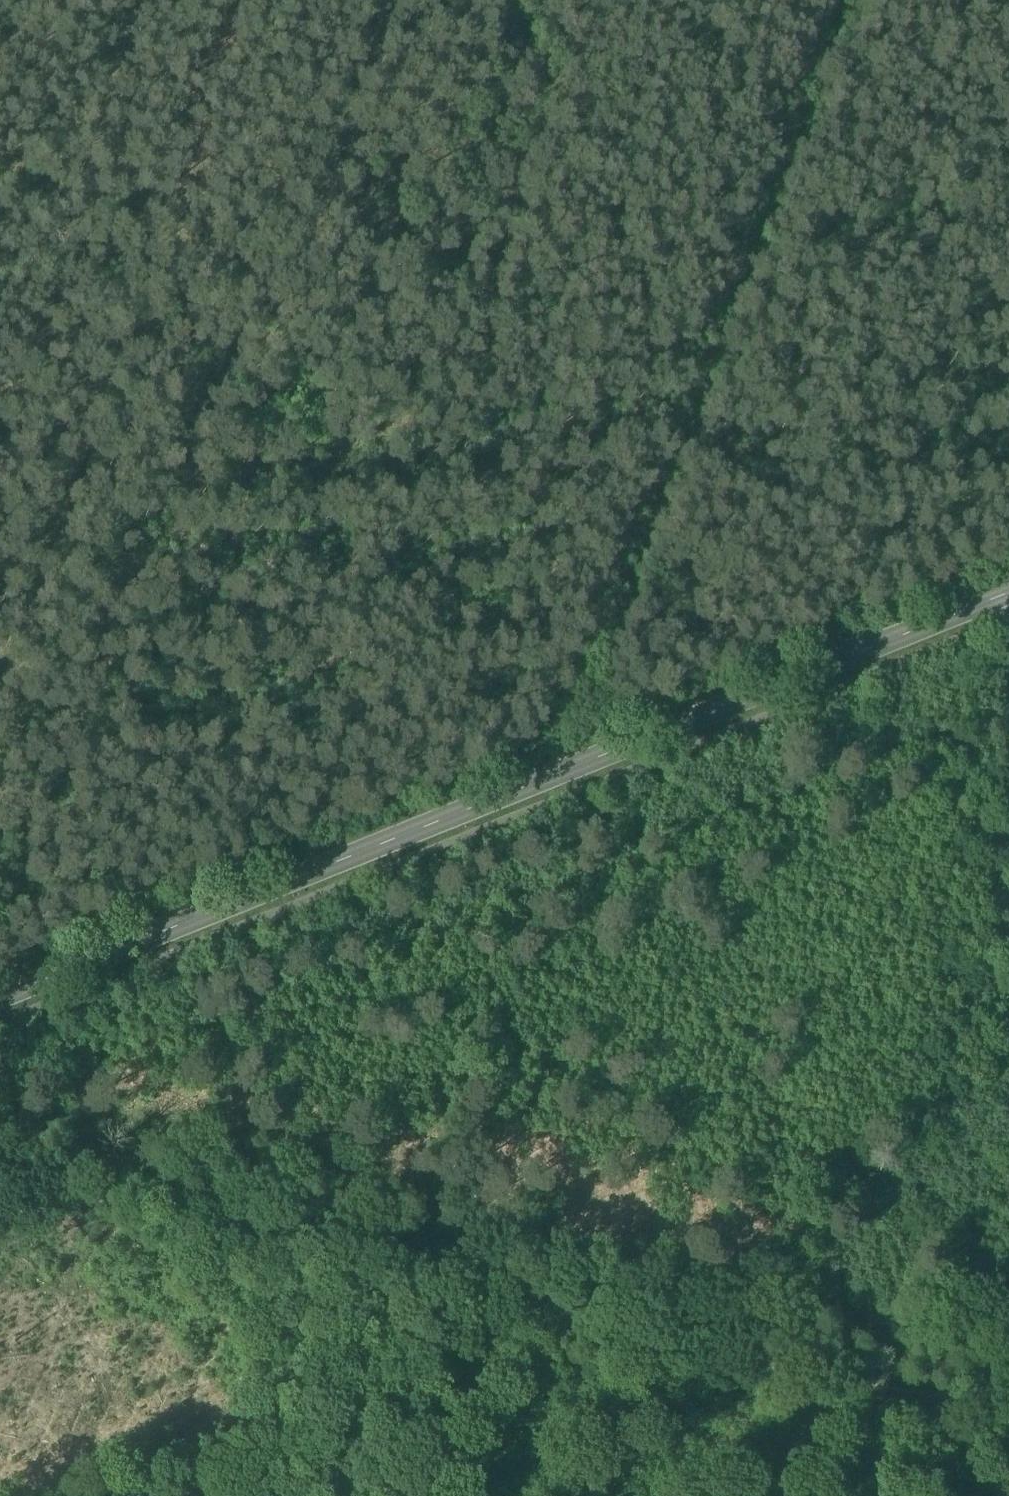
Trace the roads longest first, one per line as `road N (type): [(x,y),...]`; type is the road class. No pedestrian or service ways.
road 1 (secondary): [(0,1004),(1008,598)]
road 2 (track): [(0,1211),(85,1191),(292,1225),(677,1343),(834,1381),(1008,1389)]
road 3 (track): [(565,777),(865,0)]

